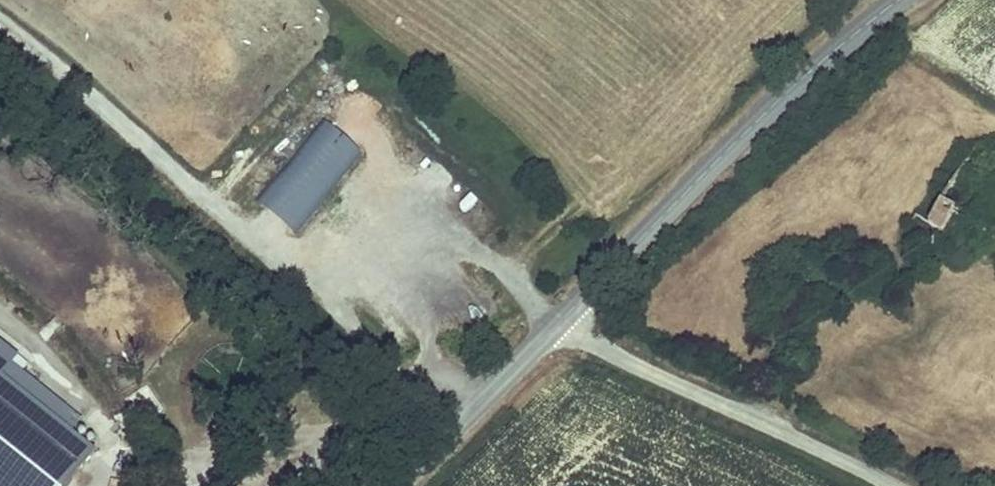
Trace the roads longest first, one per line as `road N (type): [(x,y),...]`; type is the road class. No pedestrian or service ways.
road 1 (track): [(0,47),(422,383),(473,408)]
road 2 (tertiary): [(898,0),(720,155),(560,322)]
road 3 (unclassified): [(893,485),(560,322)]
road 4 (tertiary): [(560,322),(394,485)]

